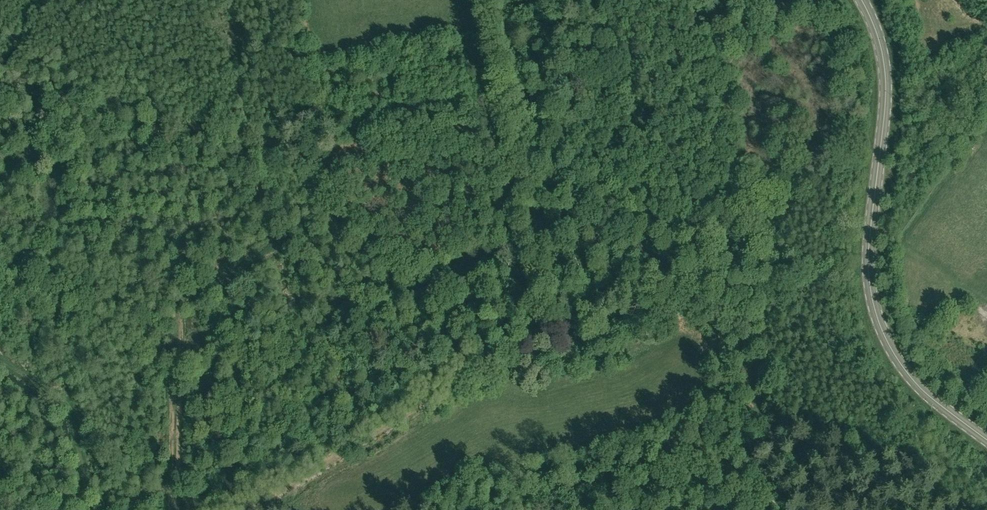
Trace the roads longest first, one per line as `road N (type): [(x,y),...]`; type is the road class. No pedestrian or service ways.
road 1 (primary): [(986,440),(924,391),(876,313),(869,243),(886,91),(883,57),(861,0)]
road 2 (track): [(250,509),(554,327)]

